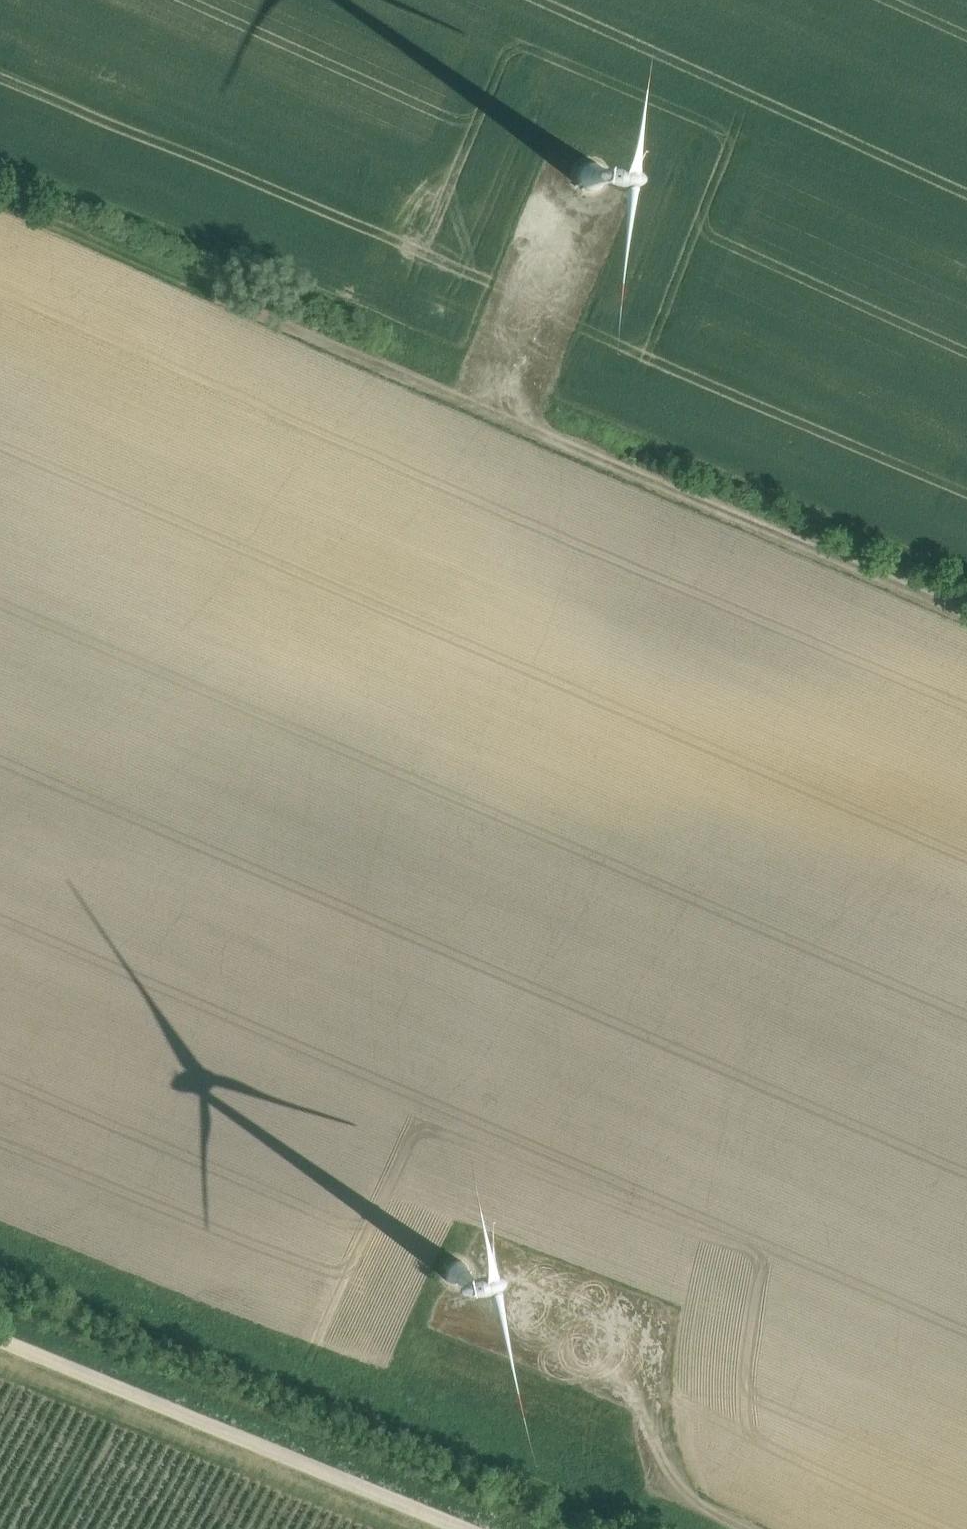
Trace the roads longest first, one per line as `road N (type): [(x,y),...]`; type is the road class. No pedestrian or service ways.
road 1 (track): [(0,182),(966,589)]
road 2 (track): [(526,1528),(0,1324)]

